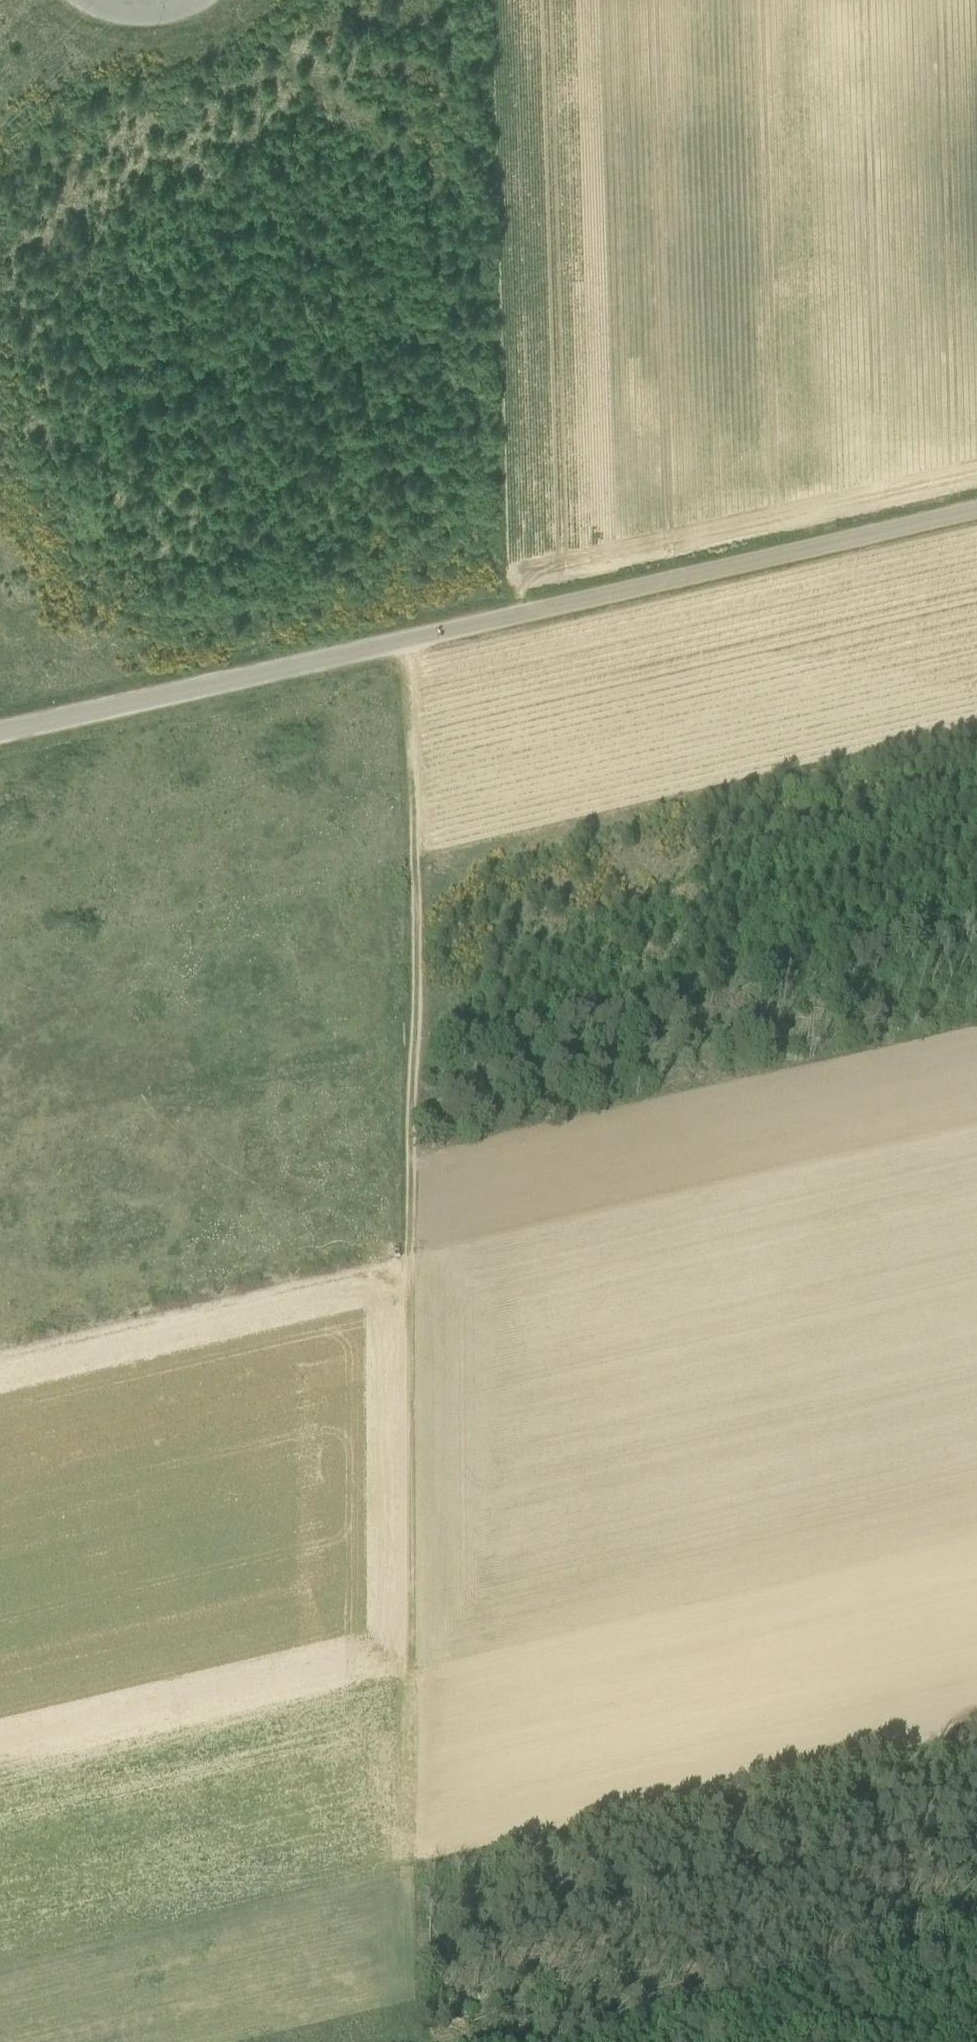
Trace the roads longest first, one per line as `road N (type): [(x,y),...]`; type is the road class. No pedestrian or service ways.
road 1 (track): [(407,639),(416,999),(403,1683)]
road 2 (unclassified): [(0,730),(976,512)]

